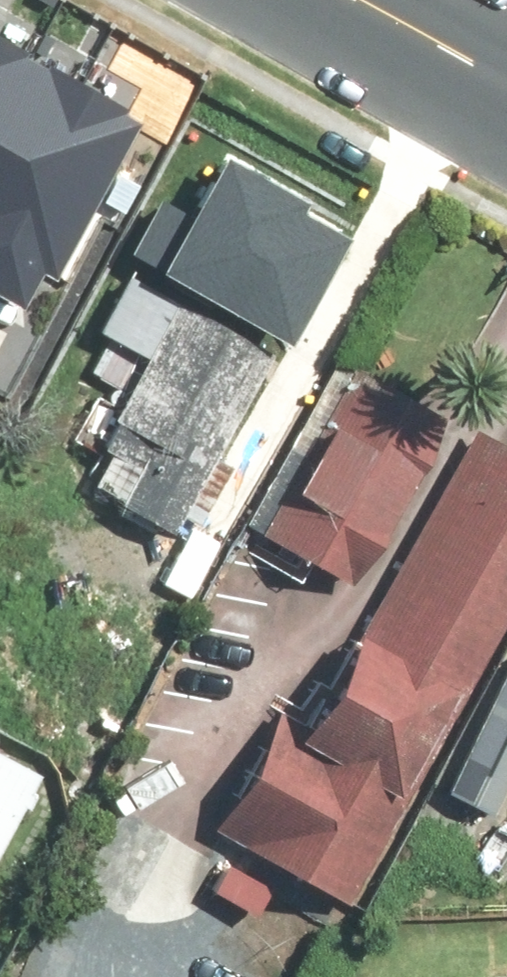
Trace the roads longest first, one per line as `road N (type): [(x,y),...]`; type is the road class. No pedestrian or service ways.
road 1 (primary): [(341,0),(506,92)]

